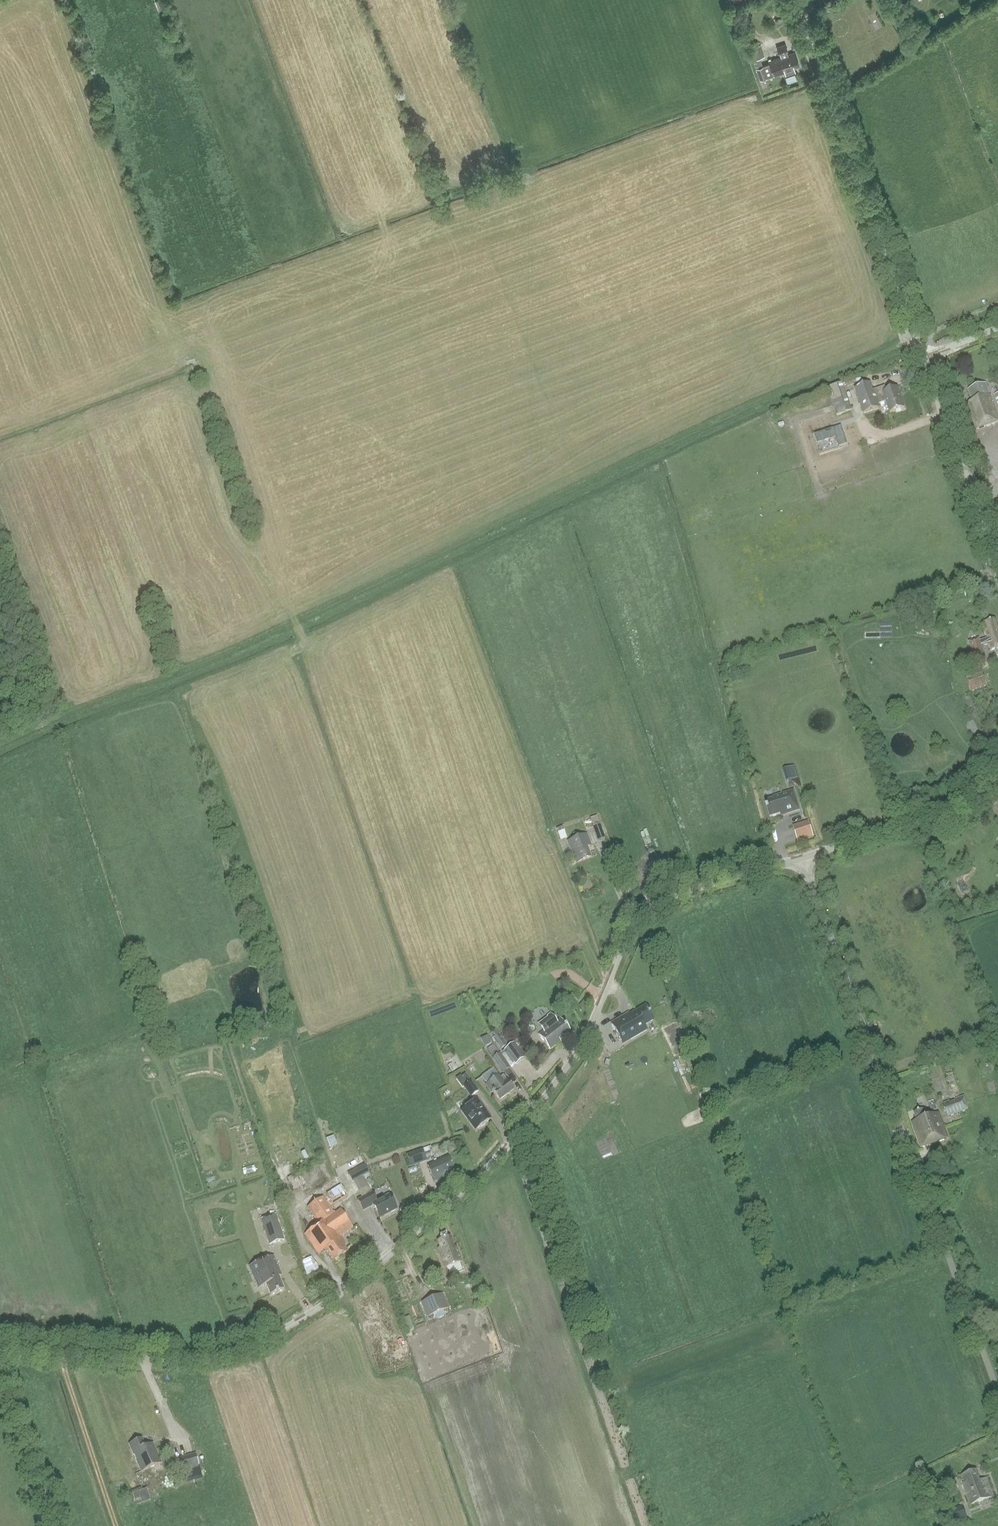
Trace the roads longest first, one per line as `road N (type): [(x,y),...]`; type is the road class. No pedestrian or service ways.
road 1 (unclassified): [(0,1351),(220,1358),(306,1315),(498,1147),(554,1075),(600,996),(630,922),(648,900),(803,857)]
road 2 (unclassified): [(997,1396),(803,857)]
road 3 (unclassified): [(924,356),(800,0)]
road 4 (unclassified): [(997,572),(924,356)]
road 5 (unclassified): [(803,857),(948,808),(997,765)]
road 6 (track): [(60,1355),(116,1525)]

